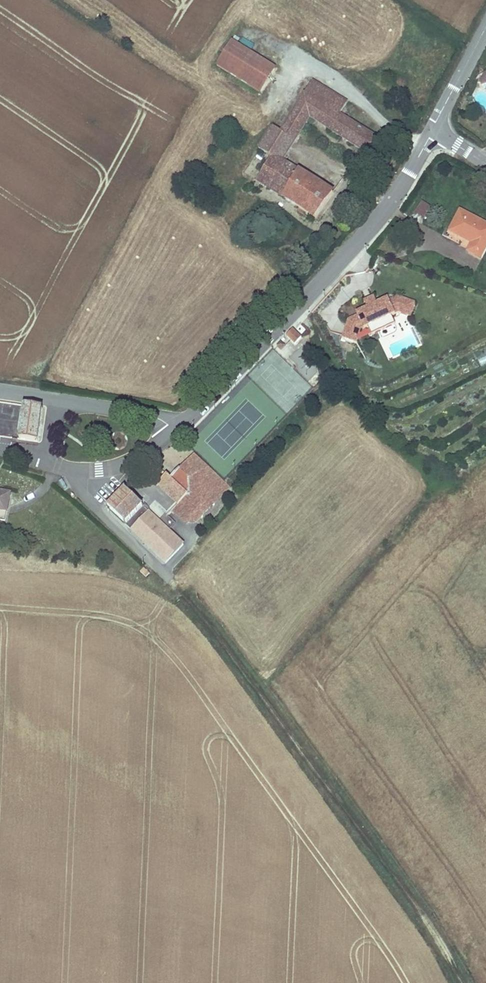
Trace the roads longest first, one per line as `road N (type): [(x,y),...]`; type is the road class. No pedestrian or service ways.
road 1 (track): [(461,982),(353,819),(170,579)]
road 2 (tertiary): [(174,431),(388,207),(440,133)]
road 3 (tertiary): [(48,461),(77,472),(111,470),(174,431)]
road 4 (residential): [(174,431),(145,413),(55,399)]

